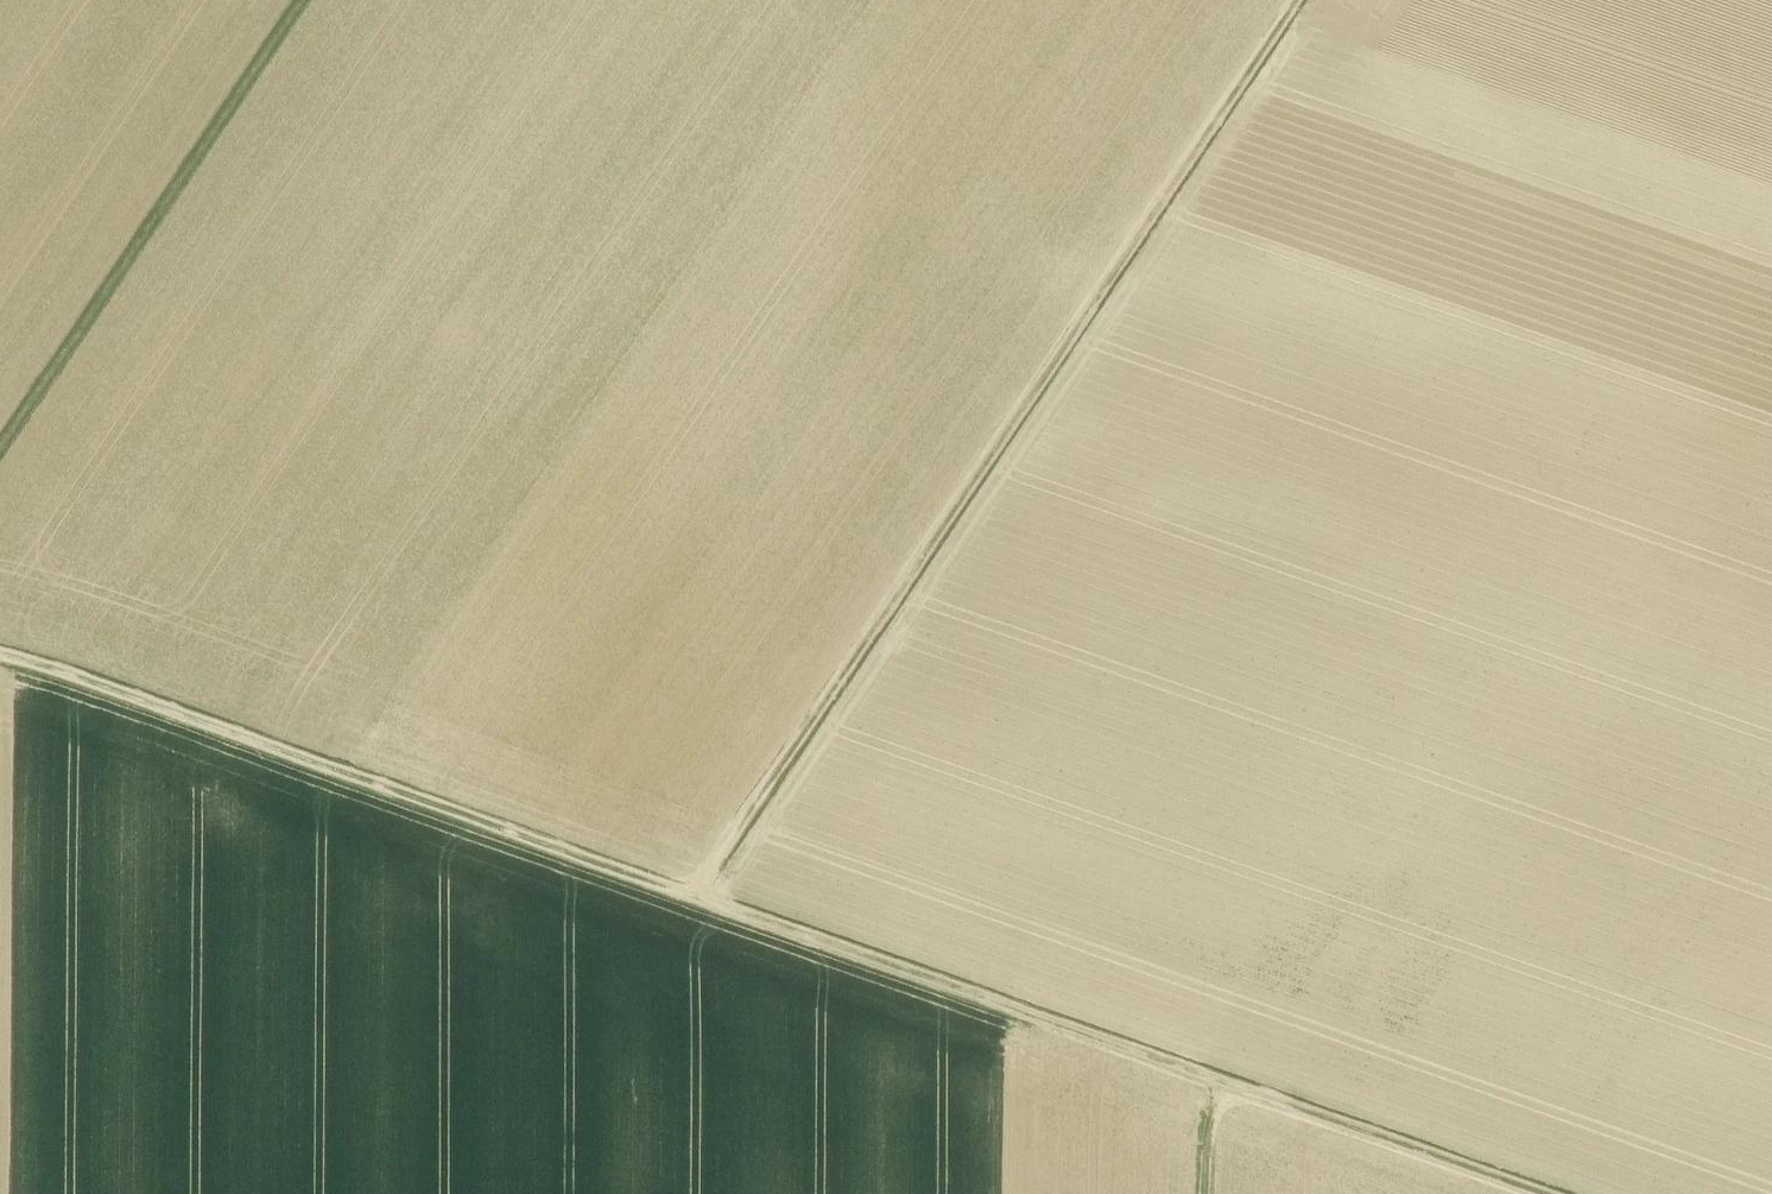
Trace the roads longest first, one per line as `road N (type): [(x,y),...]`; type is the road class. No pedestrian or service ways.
road 1 (track): [(1545,1193),(0,654)]
road 2 (track): [(695,896),(1300,0)]
road 3 (track): [(302,0),(0,451)]

